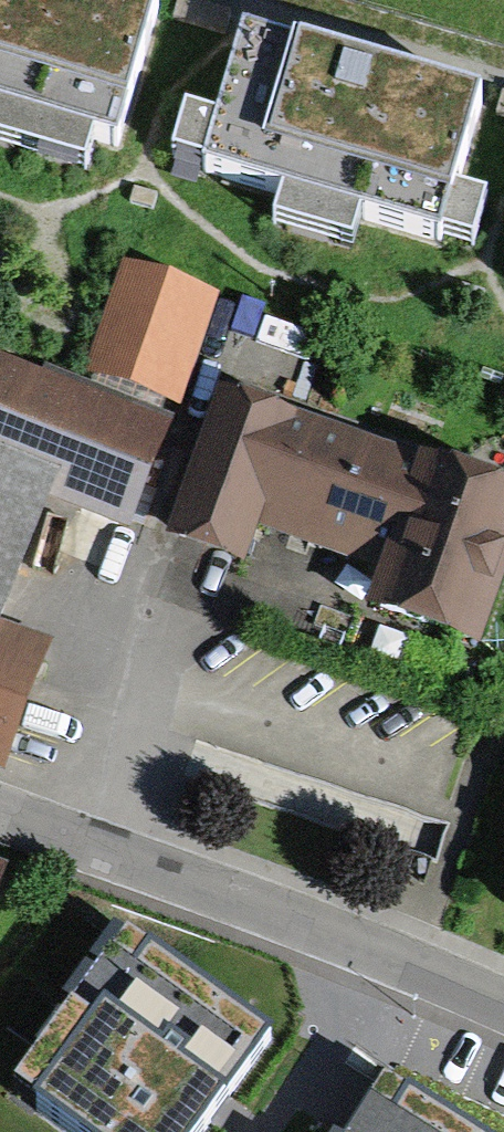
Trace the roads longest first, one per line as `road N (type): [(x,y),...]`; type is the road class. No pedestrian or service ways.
road 1 (residential): [(503,1013),(0,820)]

